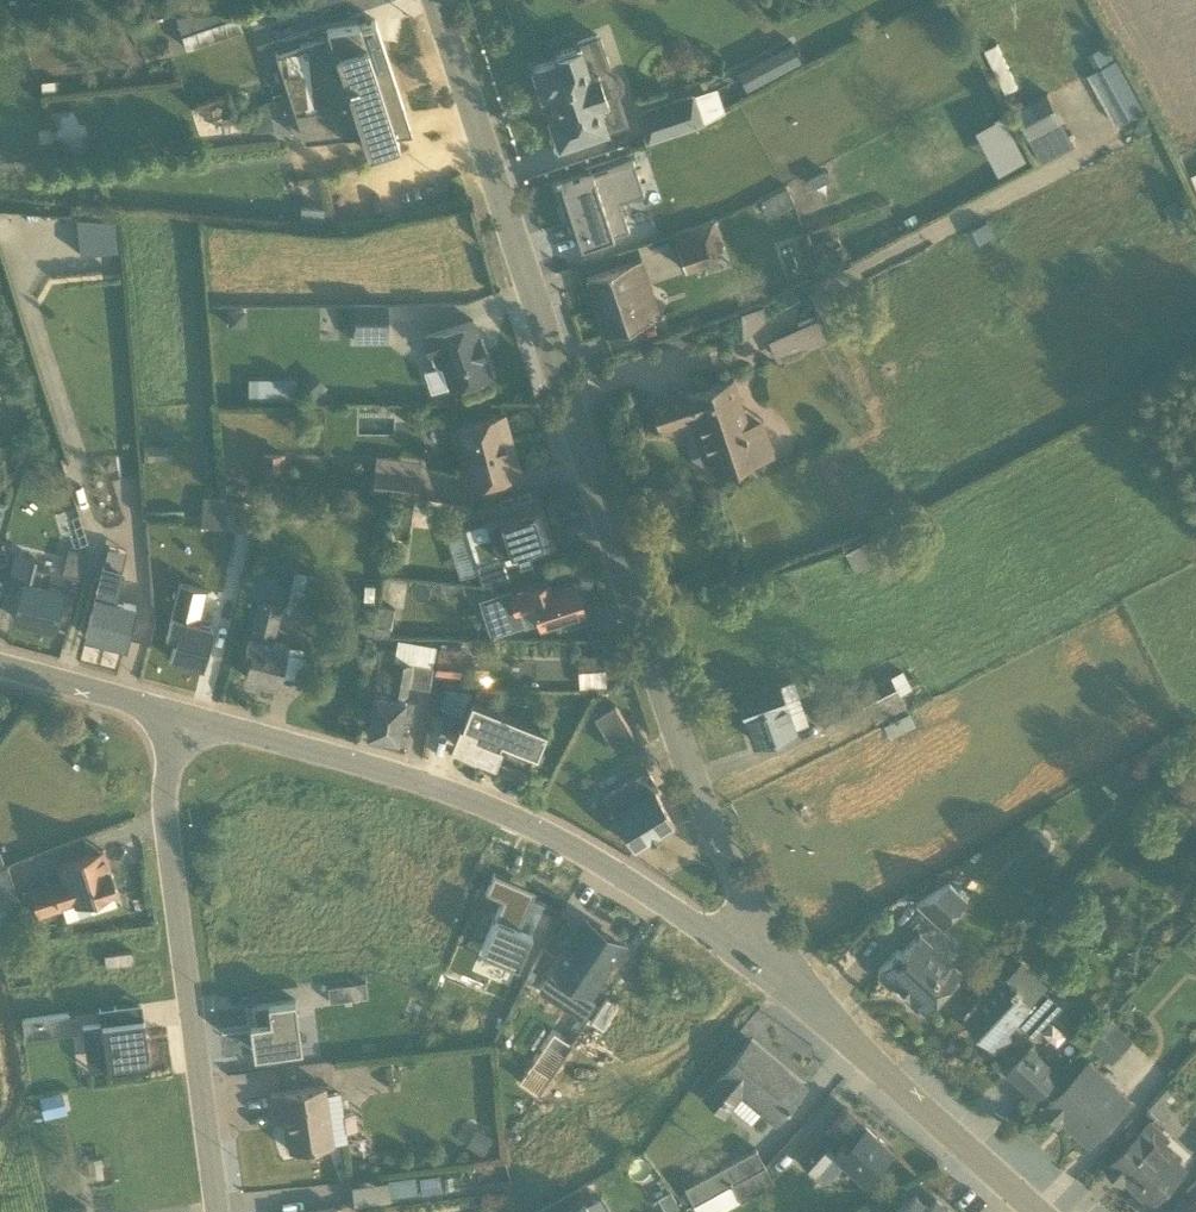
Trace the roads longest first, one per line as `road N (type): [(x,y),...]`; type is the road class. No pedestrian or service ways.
road 1 (residential): [(771,963),(713,838),(655,674),(438,0)]
road 2 (residential): [(771,963),(699,932),(510,819),(439,790),(176,715)]
road 3 (residential): [(217,1211),(164,823),(176,715)]
road 4 (residential): [(1035,1211),(771,963)]
road 5 (residential): [(176,715),(0,667)]

